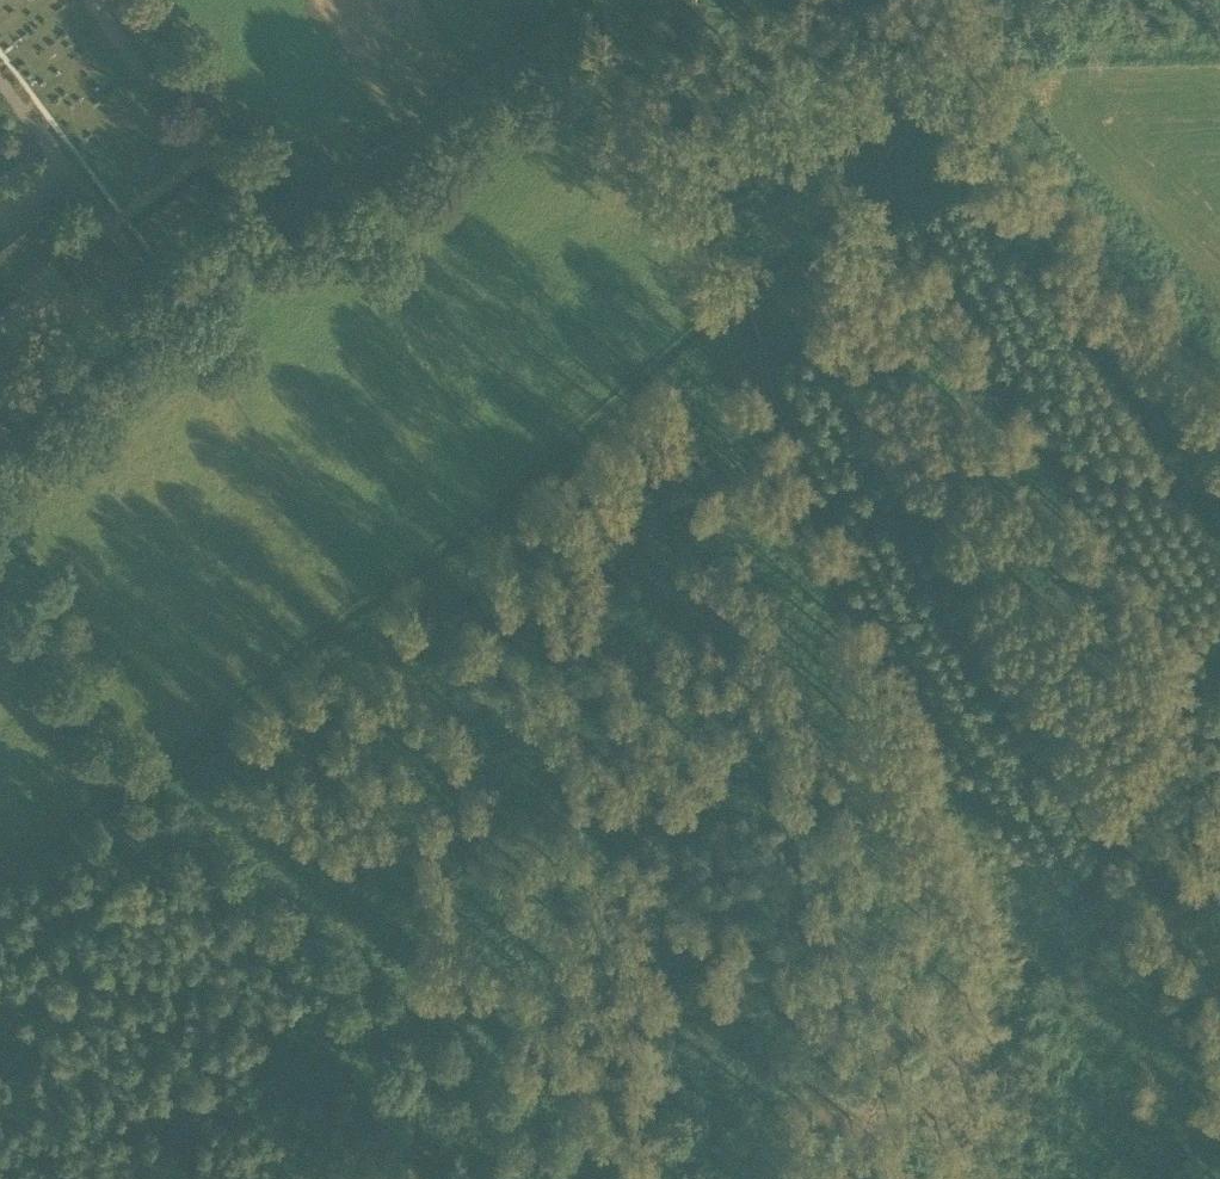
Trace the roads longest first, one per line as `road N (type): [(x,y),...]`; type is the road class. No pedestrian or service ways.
road 1 (track): [(0,575),(15,580),(42,614),(118,759),(162,817),(585,1178)]
road 2 (unclassified): [(0,427),(288,217),(489,83),(634,0)]

